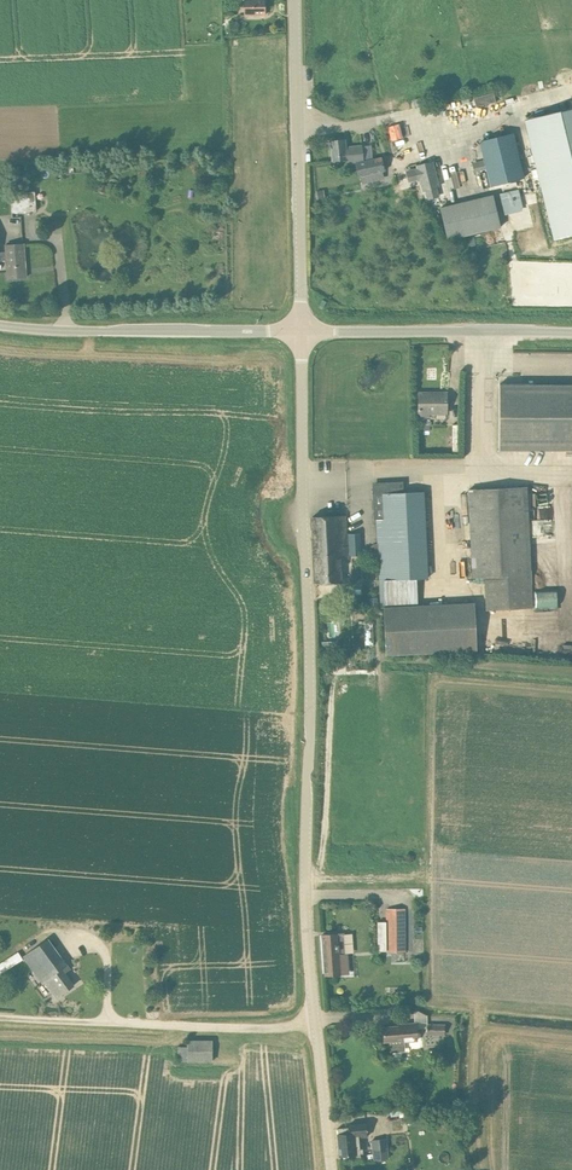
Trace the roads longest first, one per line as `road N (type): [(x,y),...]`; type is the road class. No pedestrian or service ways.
road 1 (tertiary): [(331,1169),(302,874),(300,331)]
road 2 (tertiary): [(300,331),(294,0)]
road 3 (unclassified): [(300,331),(0,334)]
road 4 (unclassified): [(571,334),(300,331)]

